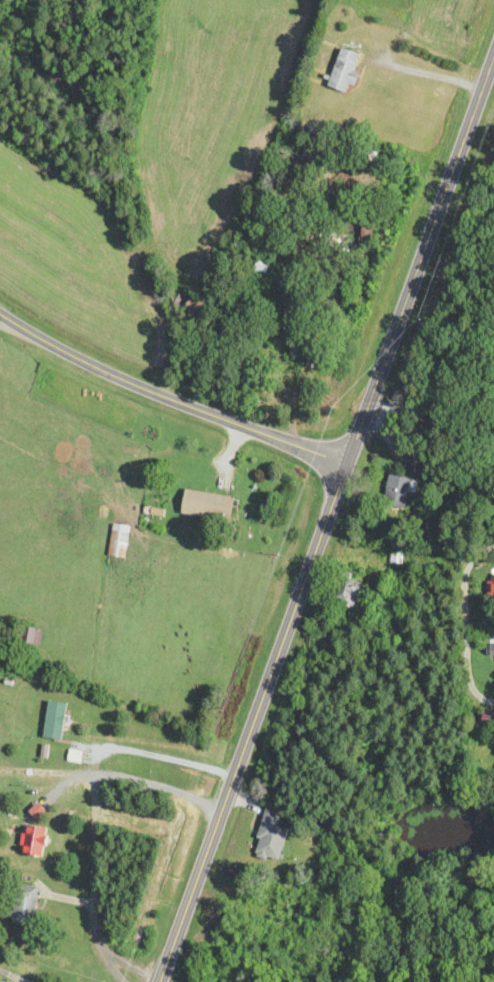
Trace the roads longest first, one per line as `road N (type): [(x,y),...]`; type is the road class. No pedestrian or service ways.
road 1 (primary): [(158,981),(339,462),(493,52)]
road 2 (residential): [(339,462),(94,368),(0,315)]

